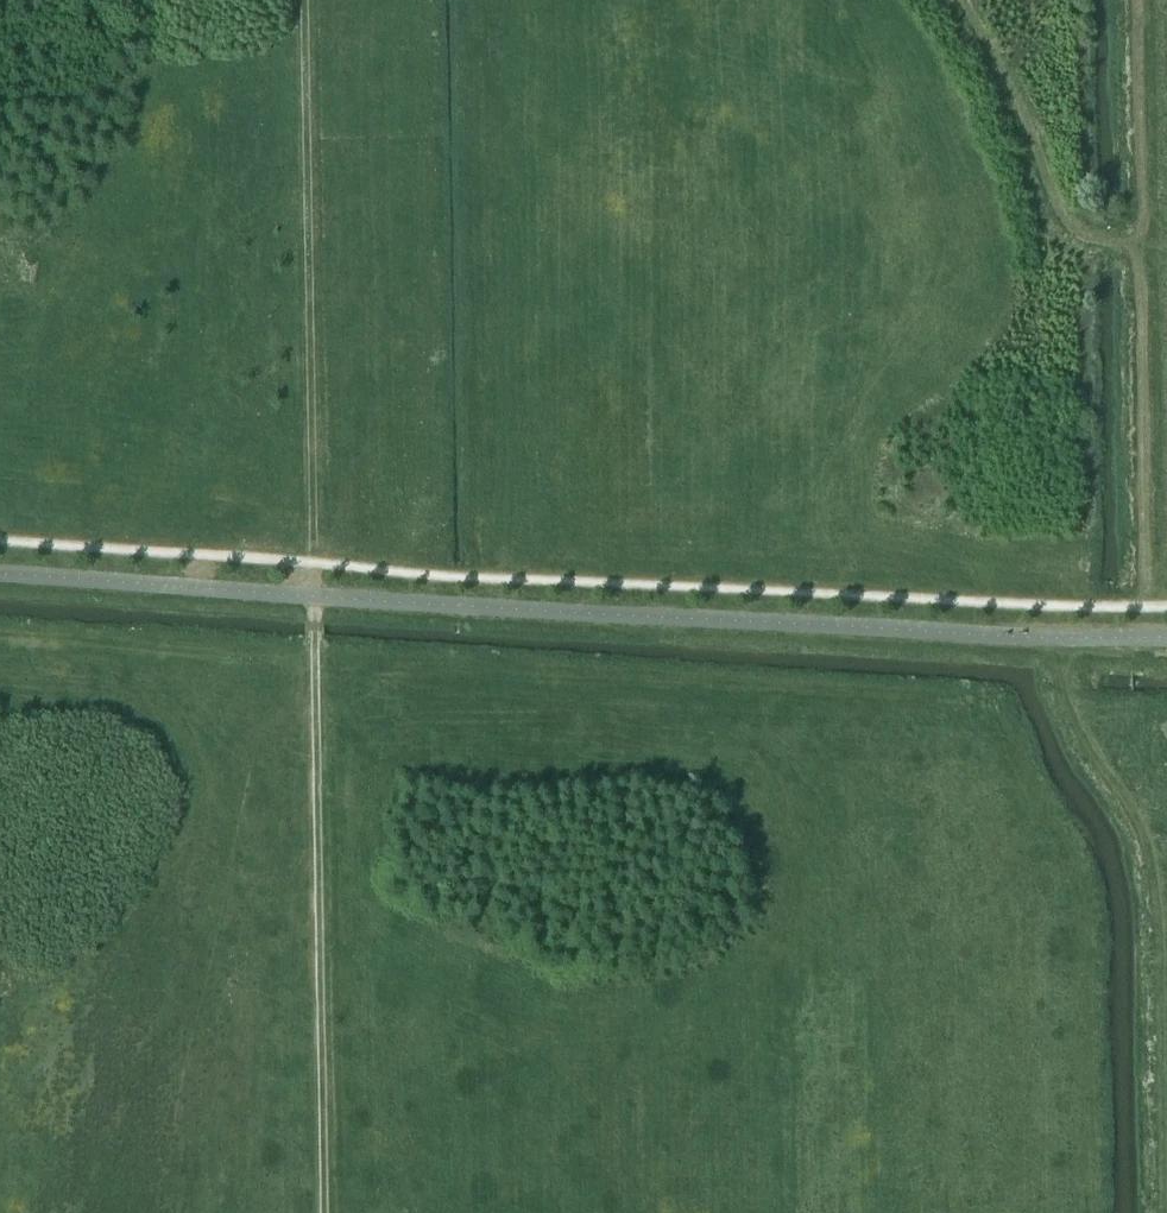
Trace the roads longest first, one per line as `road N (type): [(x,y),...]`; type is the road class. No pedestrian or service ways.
road 1 (track): [(322,1212),(304,0)]
road 2 (track): [(1166,775),(1089,710),(1062,638)]

